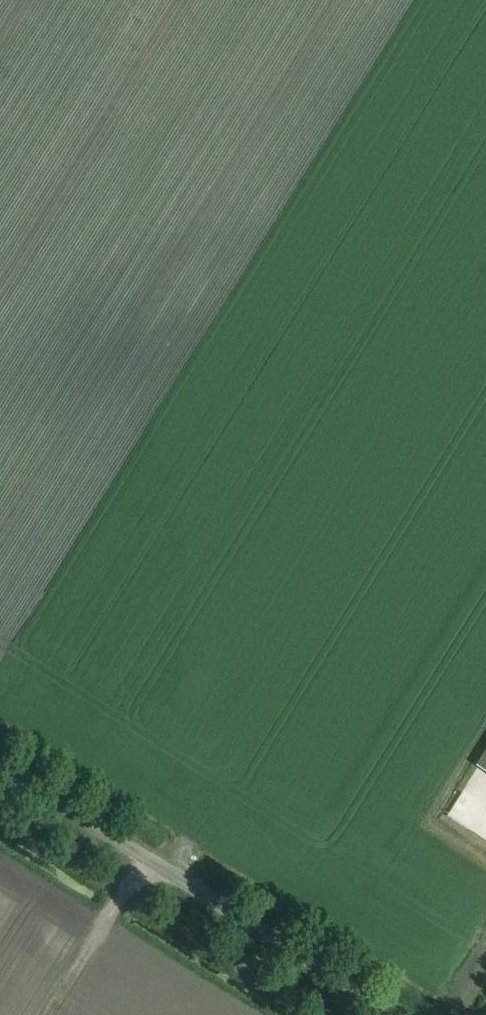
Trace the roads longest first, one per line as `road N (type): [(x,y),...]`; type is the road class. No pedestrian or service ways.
road 1 (unclassified): [(397,1014),(0,767)]

